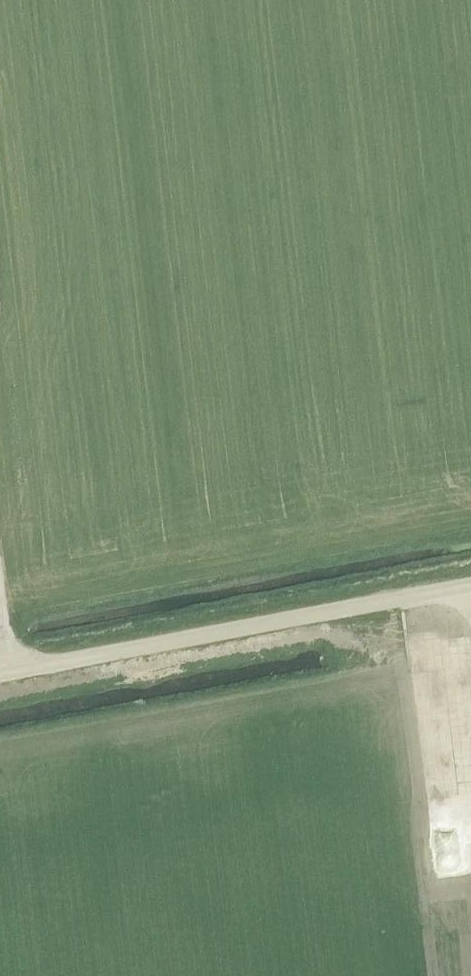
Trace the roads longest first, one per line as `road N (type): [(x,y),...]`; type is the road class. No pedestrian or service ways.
road 1 (unclassified): [(0,676),(470,587)]

